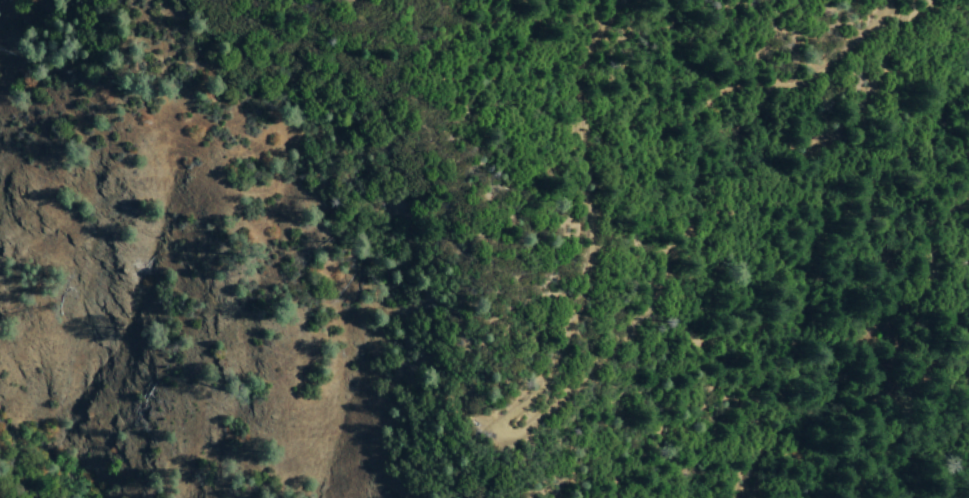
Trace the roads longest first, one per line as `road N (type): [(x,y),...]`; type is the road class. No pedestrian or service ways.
road 1 (residential): [(703,497),(703,463),(758,392),(769,277),(867,118),(867,57),(720,145),(567,414),(518,463),(485,458),(605,74),(655,0)]
road 2 (residential): [(968,177),(960,178),(911,260),(906,348),(818,408),(764,497)]

